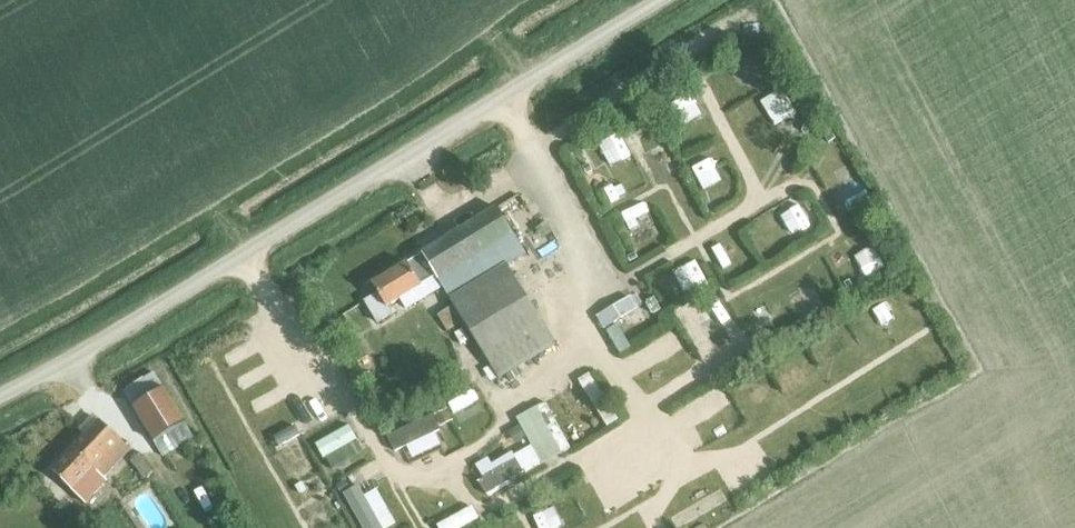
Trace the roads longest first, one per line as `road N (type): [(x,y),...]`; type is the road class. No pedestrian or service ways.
road 1 (unclassified): [(0,394),(65,363),(659,0)]

